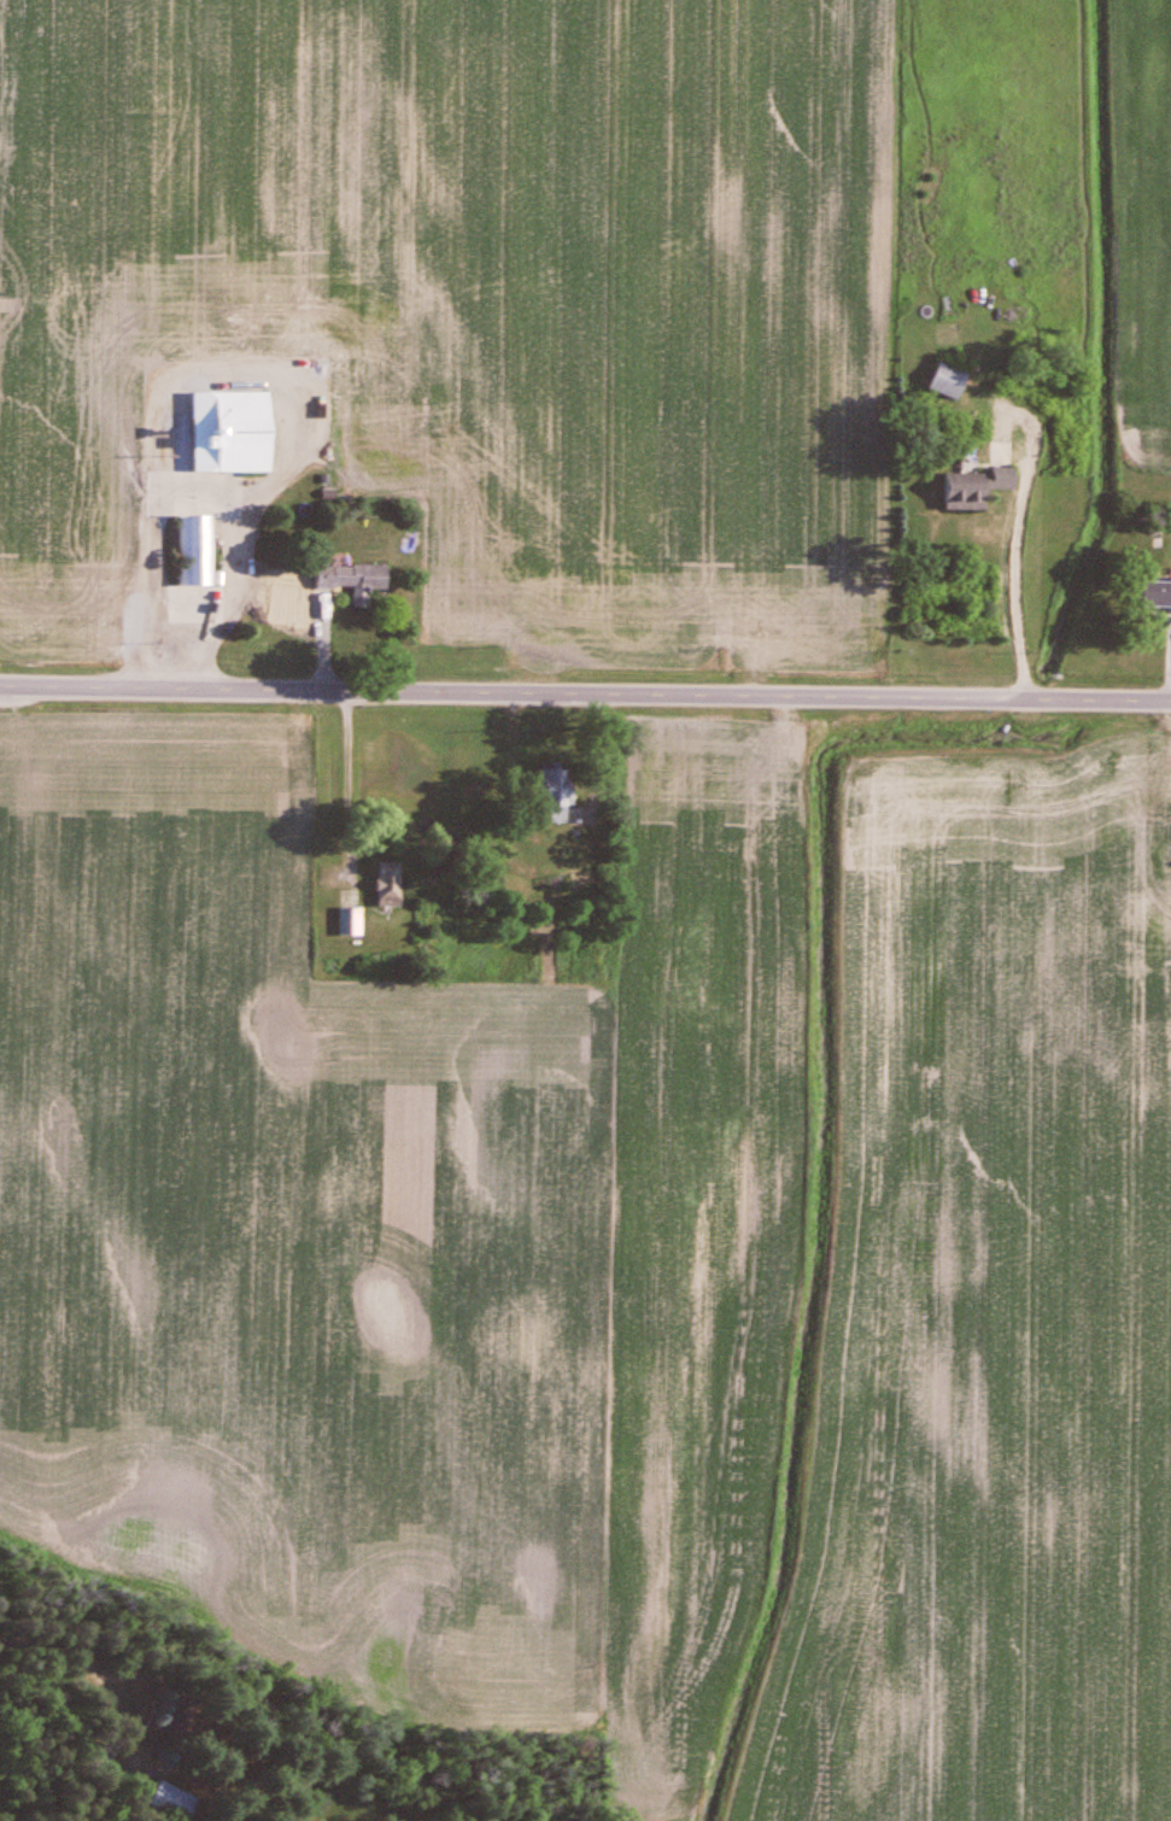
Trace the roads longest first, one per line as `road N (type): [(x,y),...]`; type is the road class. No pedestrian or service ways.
road 1 (tertiary): [(1170,705),(0,695)]

